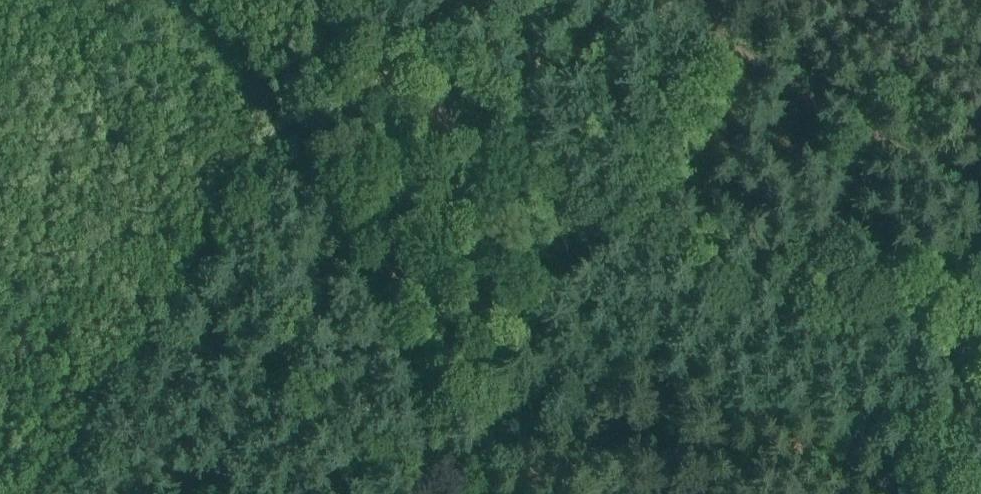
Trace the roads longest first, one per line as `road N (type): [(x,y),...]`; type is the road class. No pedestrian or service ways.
road 1 (track): [(951,493),(980,344)]

